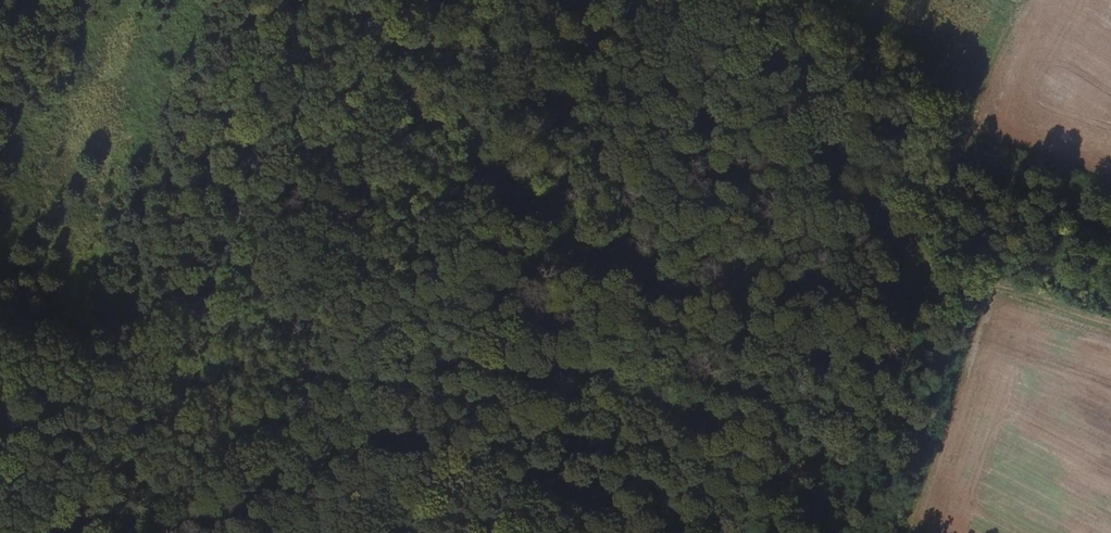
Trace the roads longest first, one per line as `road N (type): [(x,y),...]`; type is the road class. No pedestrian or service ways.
road 1 (track): [(1110,328),(941,272),(855,163),(779,85),(656,0)]

